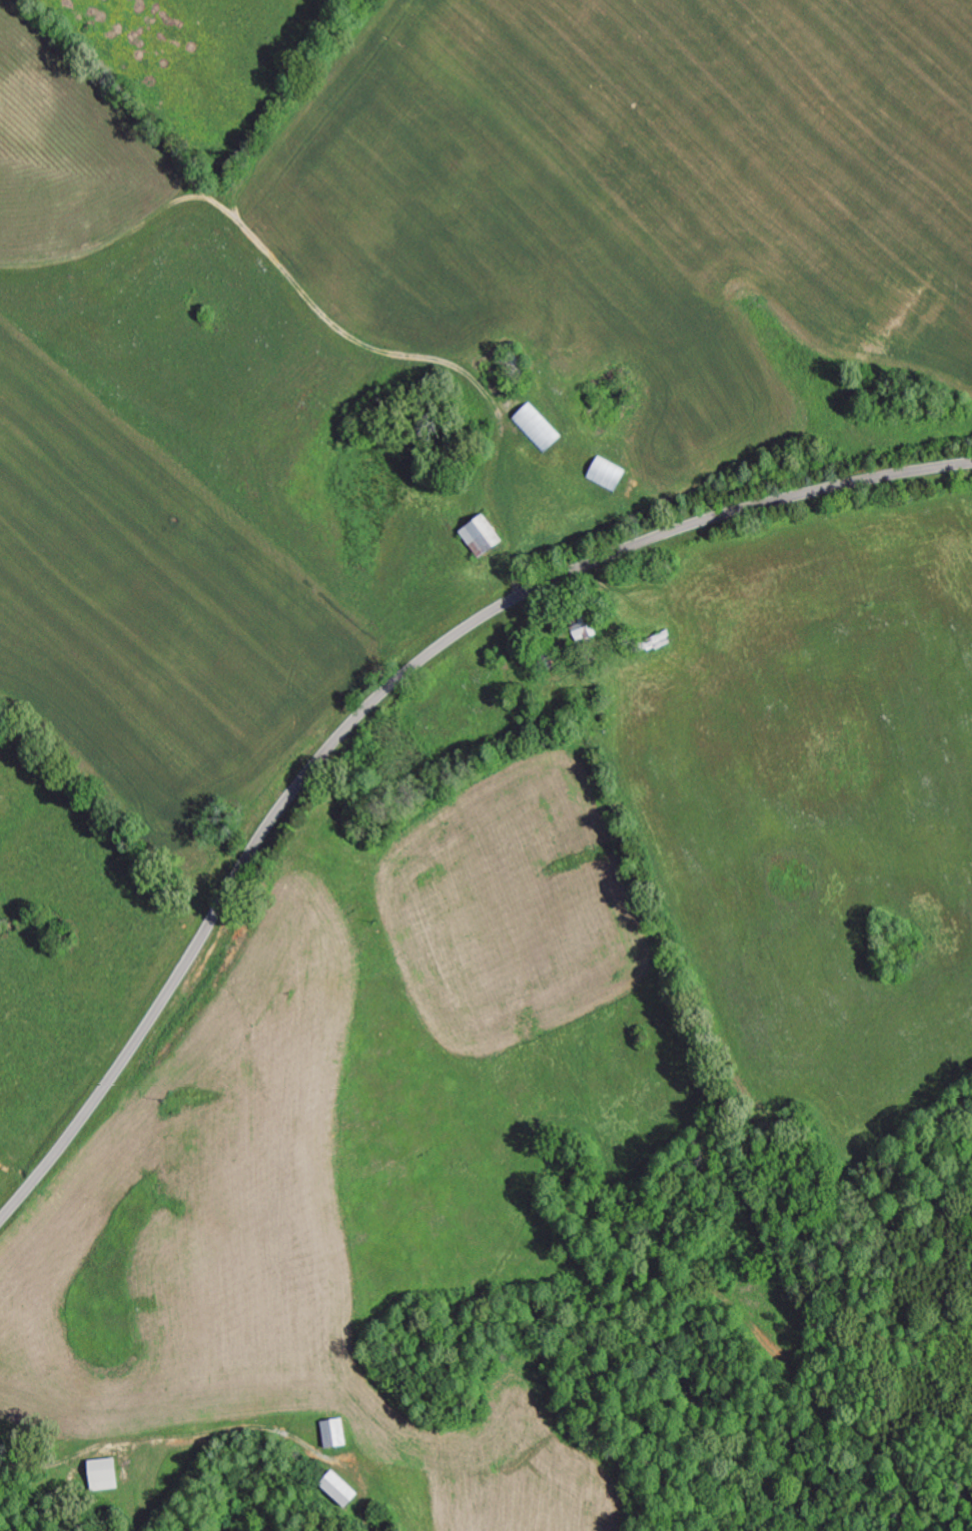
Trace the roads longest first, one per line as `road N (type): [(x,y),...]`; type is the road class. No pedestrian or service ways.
road 1 (tertiary): [(0,1222),(138,1039),(275,816),(352,724),(417,665),(522,595),(661,535),(819,490),(971,464)]

